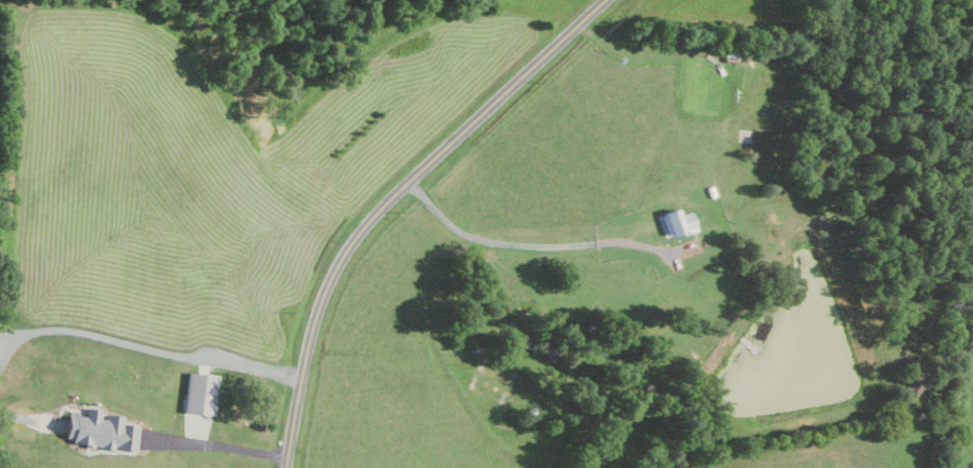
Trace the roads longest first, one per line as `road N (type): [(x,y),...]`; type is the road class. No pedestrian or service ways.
road 1 (residential): [(287,467),(316,320),(338,265),(410,182),(606,0)]

